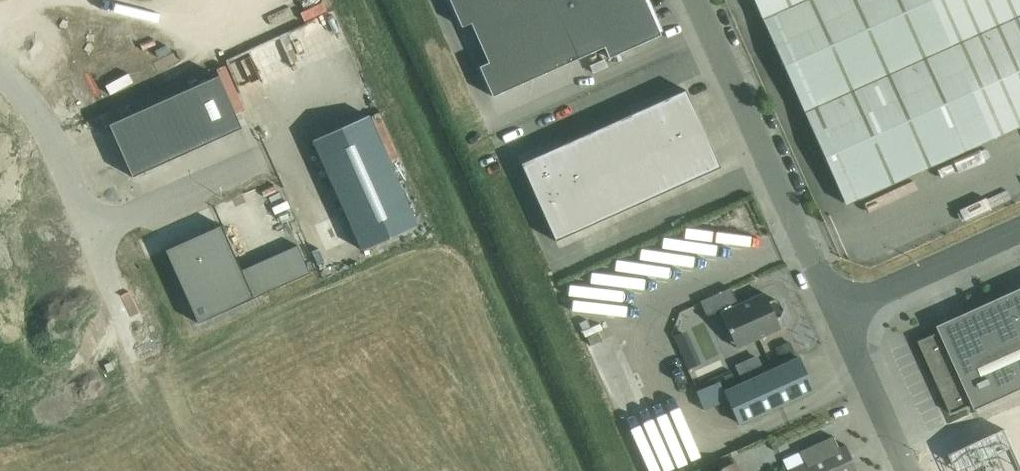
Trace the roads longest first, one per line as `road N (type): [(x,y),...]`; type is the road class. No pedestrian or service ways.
road 1 (unclassified): [(836,313),(697,0)]
road 2 (unclassified): [(836,313),(1019,230)]
road 3 (unclassified): [(92,229),(266,157)]
road 4 (unclassified): [(0,69),(52,136),(92,229)]
road 5 (unclassified): [(904,470),(836,313)]
road 6 (unclassified): [(92,229),(143,360)]

